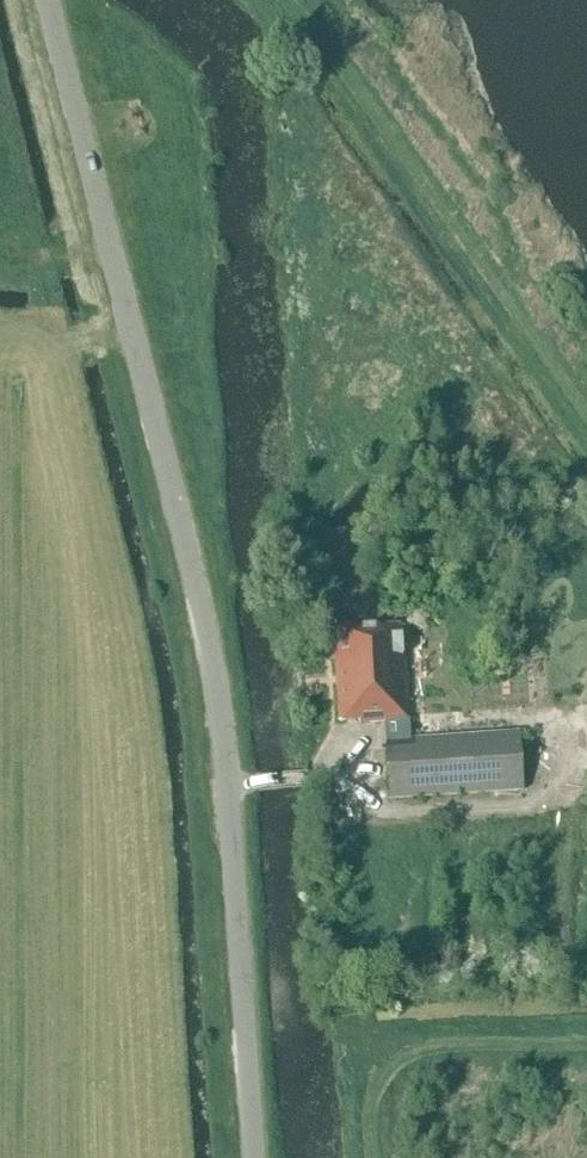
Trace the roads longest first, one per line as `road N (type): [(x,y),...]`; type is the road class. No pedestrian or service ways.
road 1 (tertiary): [(255,1157),(224,724),(194,581),(41,0)]
road 2 (track): [(279,0),(370,94),(586,412)]
road 3 (track): [(586,1042),(428,1048),(386,1069),(374,1096),(375,1157)]

